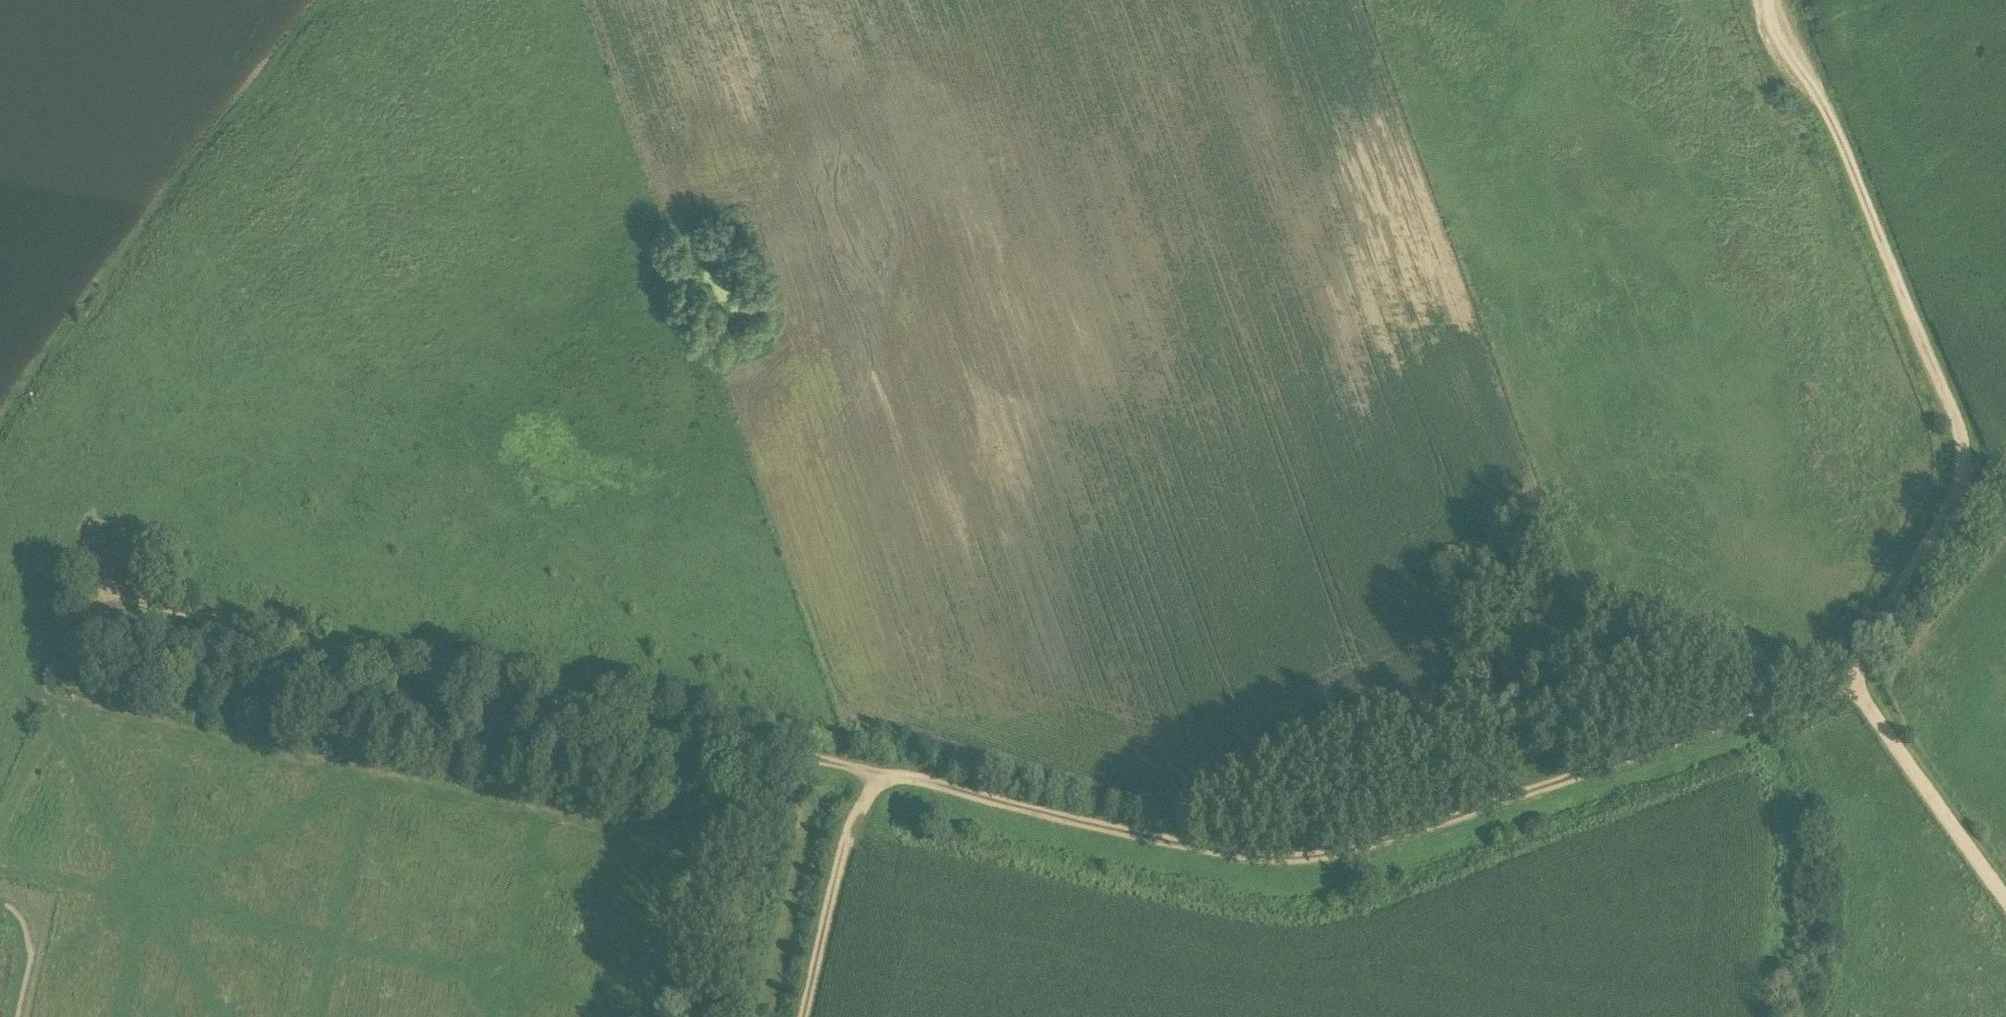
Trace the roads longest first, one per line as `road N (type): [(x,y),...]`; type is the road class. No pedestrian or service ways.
road 1 (track): [(117,589),(462,679),(1187,848),(1283,864),(1367,849),(1835,674)]
road 2 (track): [(1835,674),(1956,498),(1962,468),(1779,0)]
road 3 (track): [(2005,909),(1835,674)]
road 4 (track): [(806,1016),(842,862),(884,777)]

